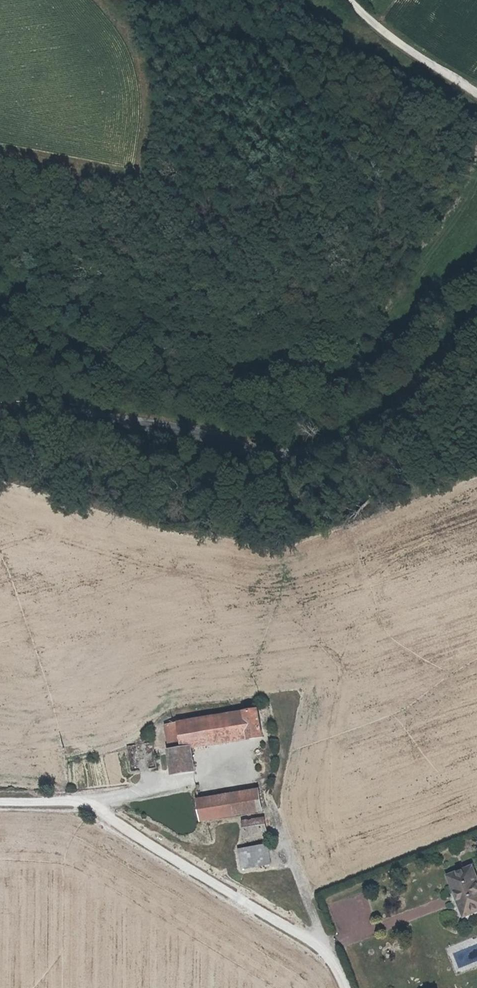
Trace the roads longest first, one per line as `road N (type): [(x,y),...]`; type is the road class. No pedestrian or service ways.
road 1 (tertiary): [(476,323),(409,400),(338,452),(278,460),(117,418),(35,403),(0,410)]
road 2 (residential): [(330,973),(82,802),(0,800)]
road 3 (track): [(348,0),(476,97)]

